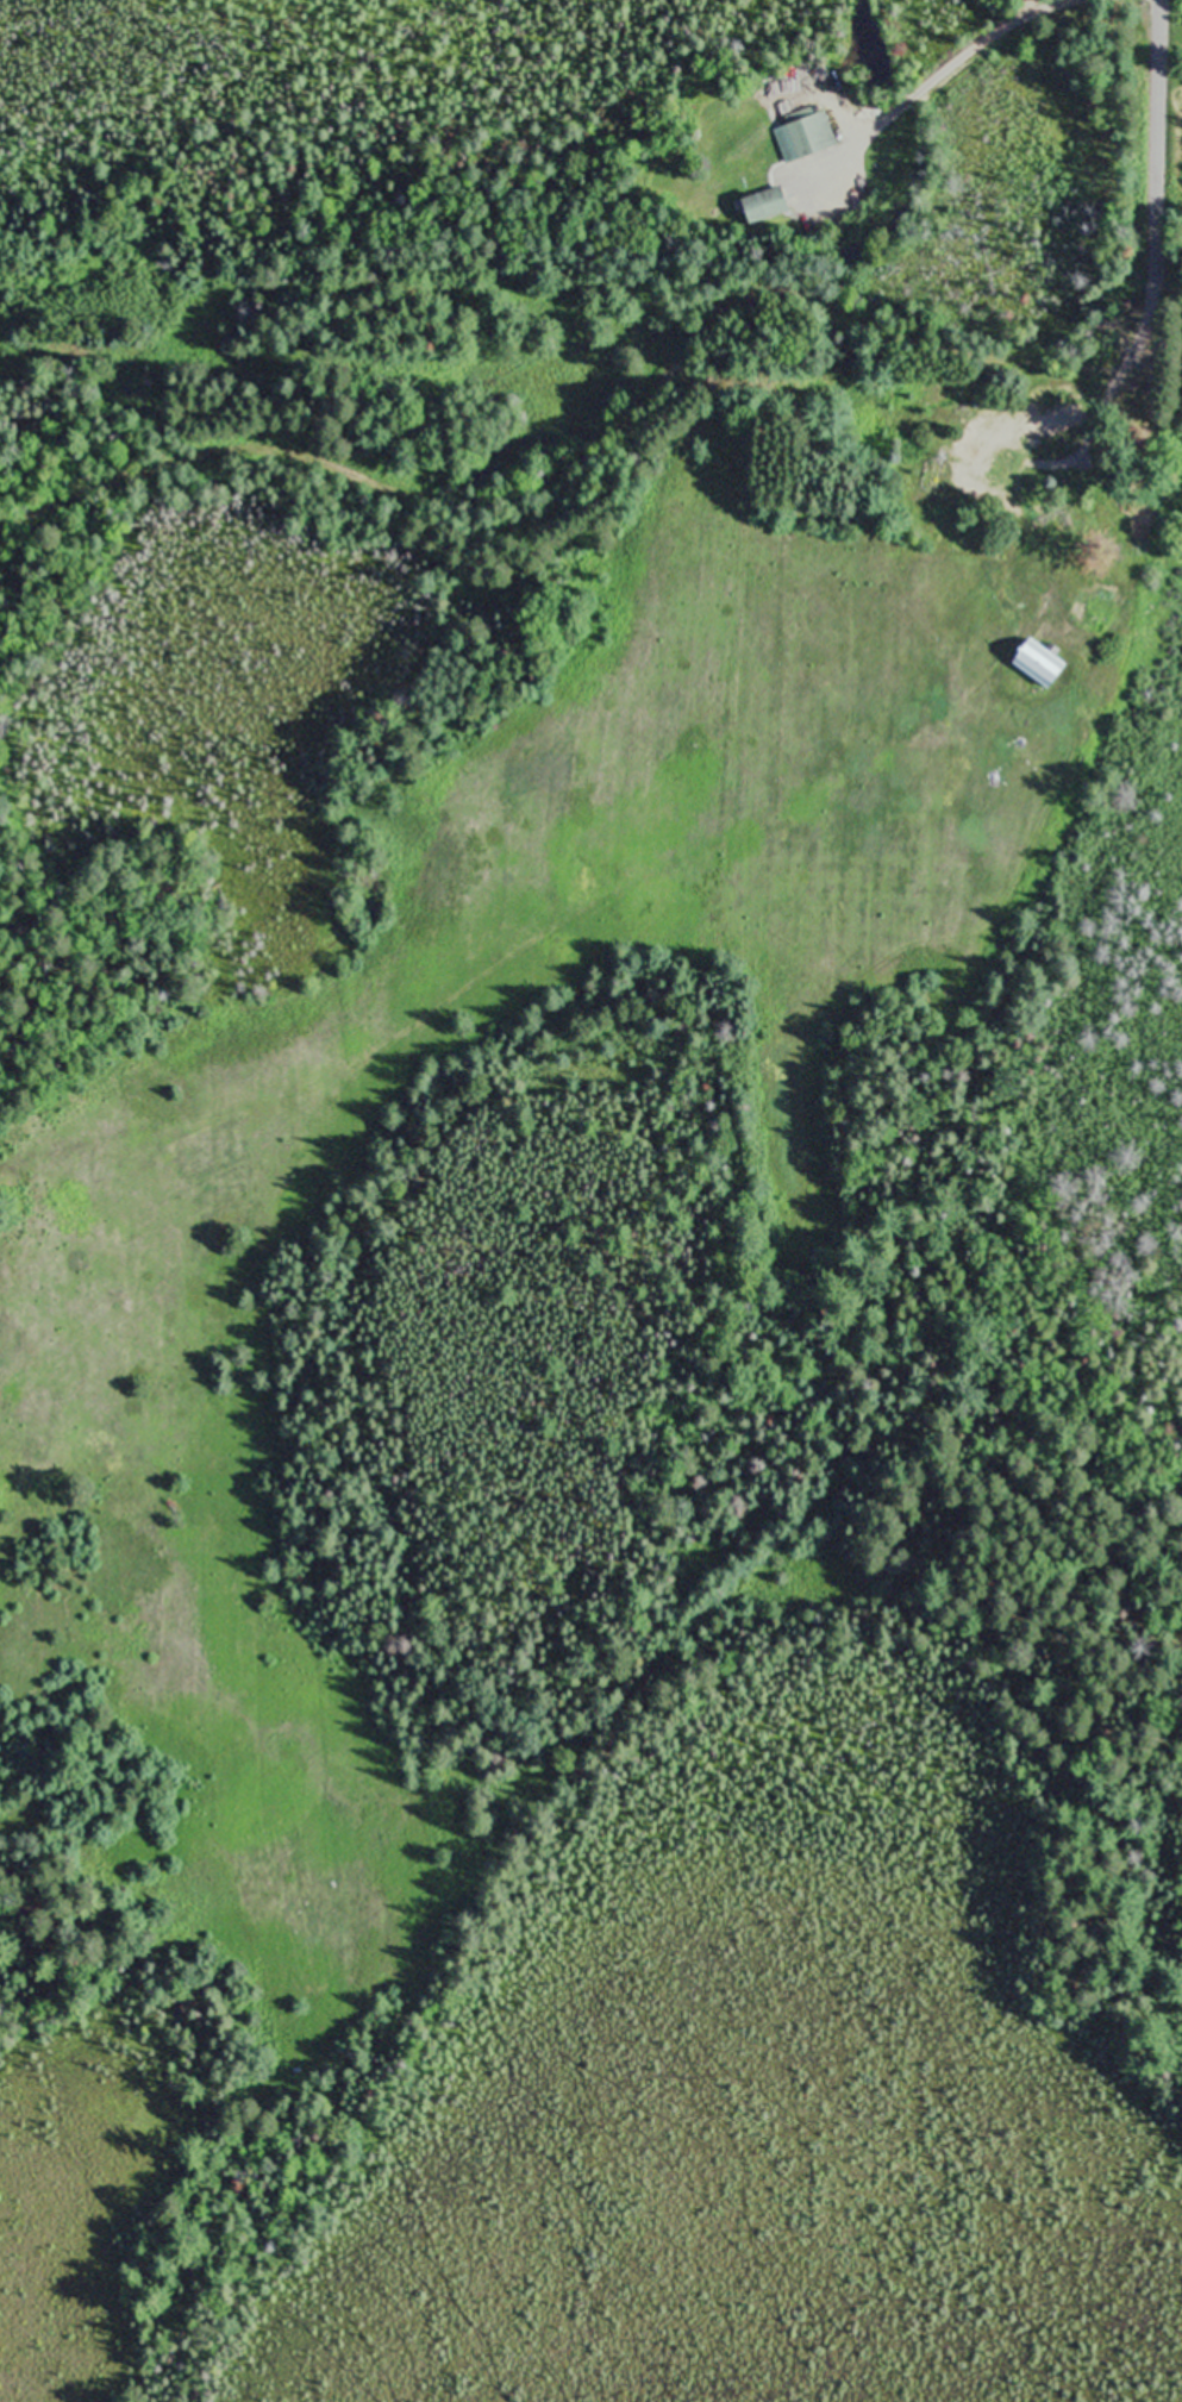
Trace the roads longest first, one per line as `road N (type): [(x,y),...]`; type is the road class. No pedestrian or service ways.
road 1 (residential): [(0,511),(45,503),(177,456),(240,448),(300,450),(440,496),(534,486),(613,440),(730,307),(782,283),(824,290),(915,334),(1005,356),(1083,364),(1127,357),(1155,342),(1167,0)]

